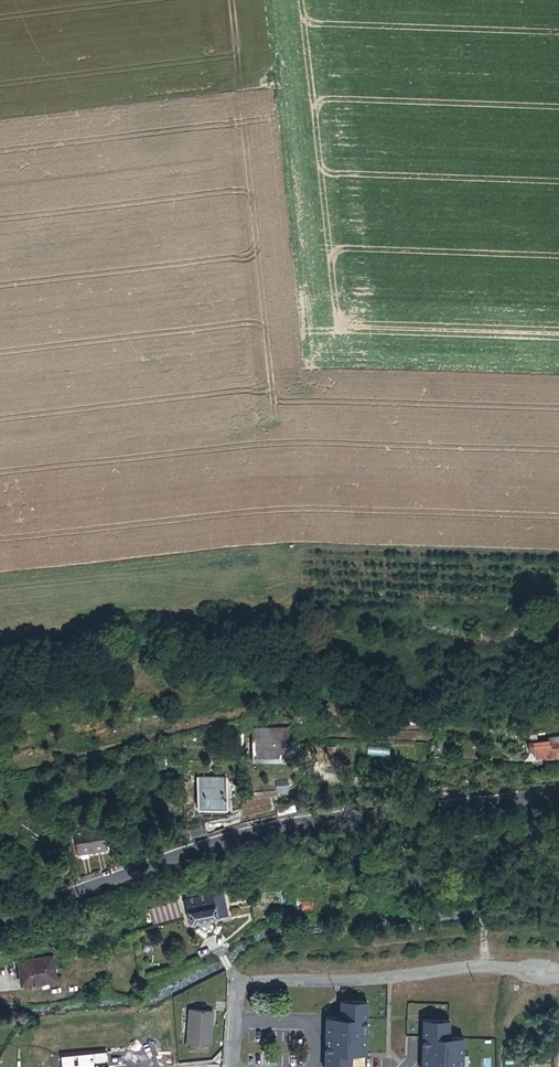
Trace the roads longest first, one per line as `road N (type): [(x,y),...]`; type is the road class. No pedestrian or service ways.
road 1 (tertiary): [(0,916),(247,837),(558,800)]
road 2 (residential): [(558,972),(495,967),(243,981),(233,1000),(231,1066)]

